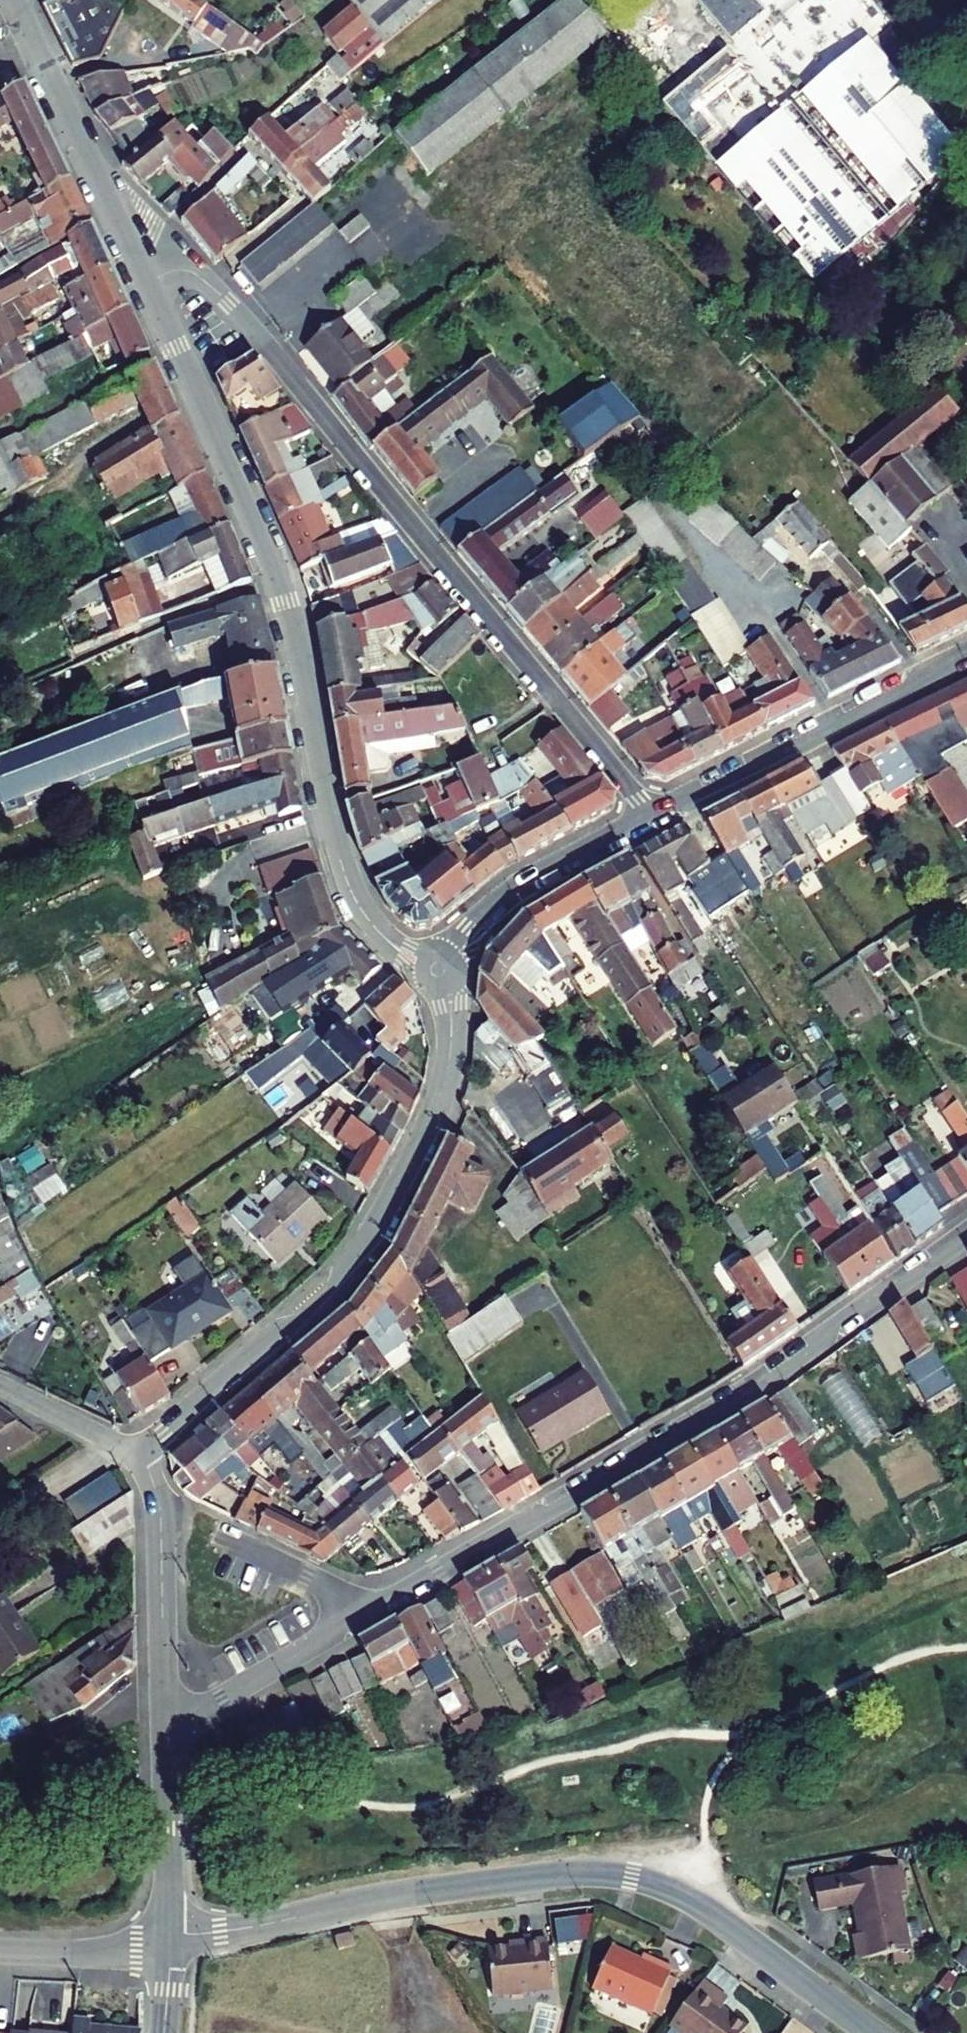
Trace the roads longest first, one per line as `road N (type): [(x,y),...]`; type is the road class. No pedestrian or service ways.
road 1 (residential): [(146,280),(188,270),(229,302),(655,817)]
road 2 (residential): [(169,1943),(382,1896),(613,1871),(698,1904),(872,2032)]
road 3 (tertiary): [(421,962),(378,929),(348,880),(280,582),(146,280)]
road 4 (residential): [(356,1618),(708,1413),(966,1232)]
road 5 (tertiary): [(446,987),(446,1084),(365,1242),(298,1315),(138,1452)]
road 6 (tertiary): [(966,655),(655,817)]
road 7 (tertiary): [(138,1452),(160,1510),(163,1729)]
road 8 (tertiary): [(146,280),(27,32)]
road 9 (tertiary): [(655,817),(516,889),(443,950)]
road 10 (residential): [(163,1729),(356,1618)]
road 11 (tertiary): [(163,1729),(169,1943)]
road 12 (residential): [(169,1943),(90,1953),(0,1950)]
road 13 (residential): [(356,1618),(327,1585),(225,1535)]
road 14 (residential): [(138,1452),(0,1384)]

